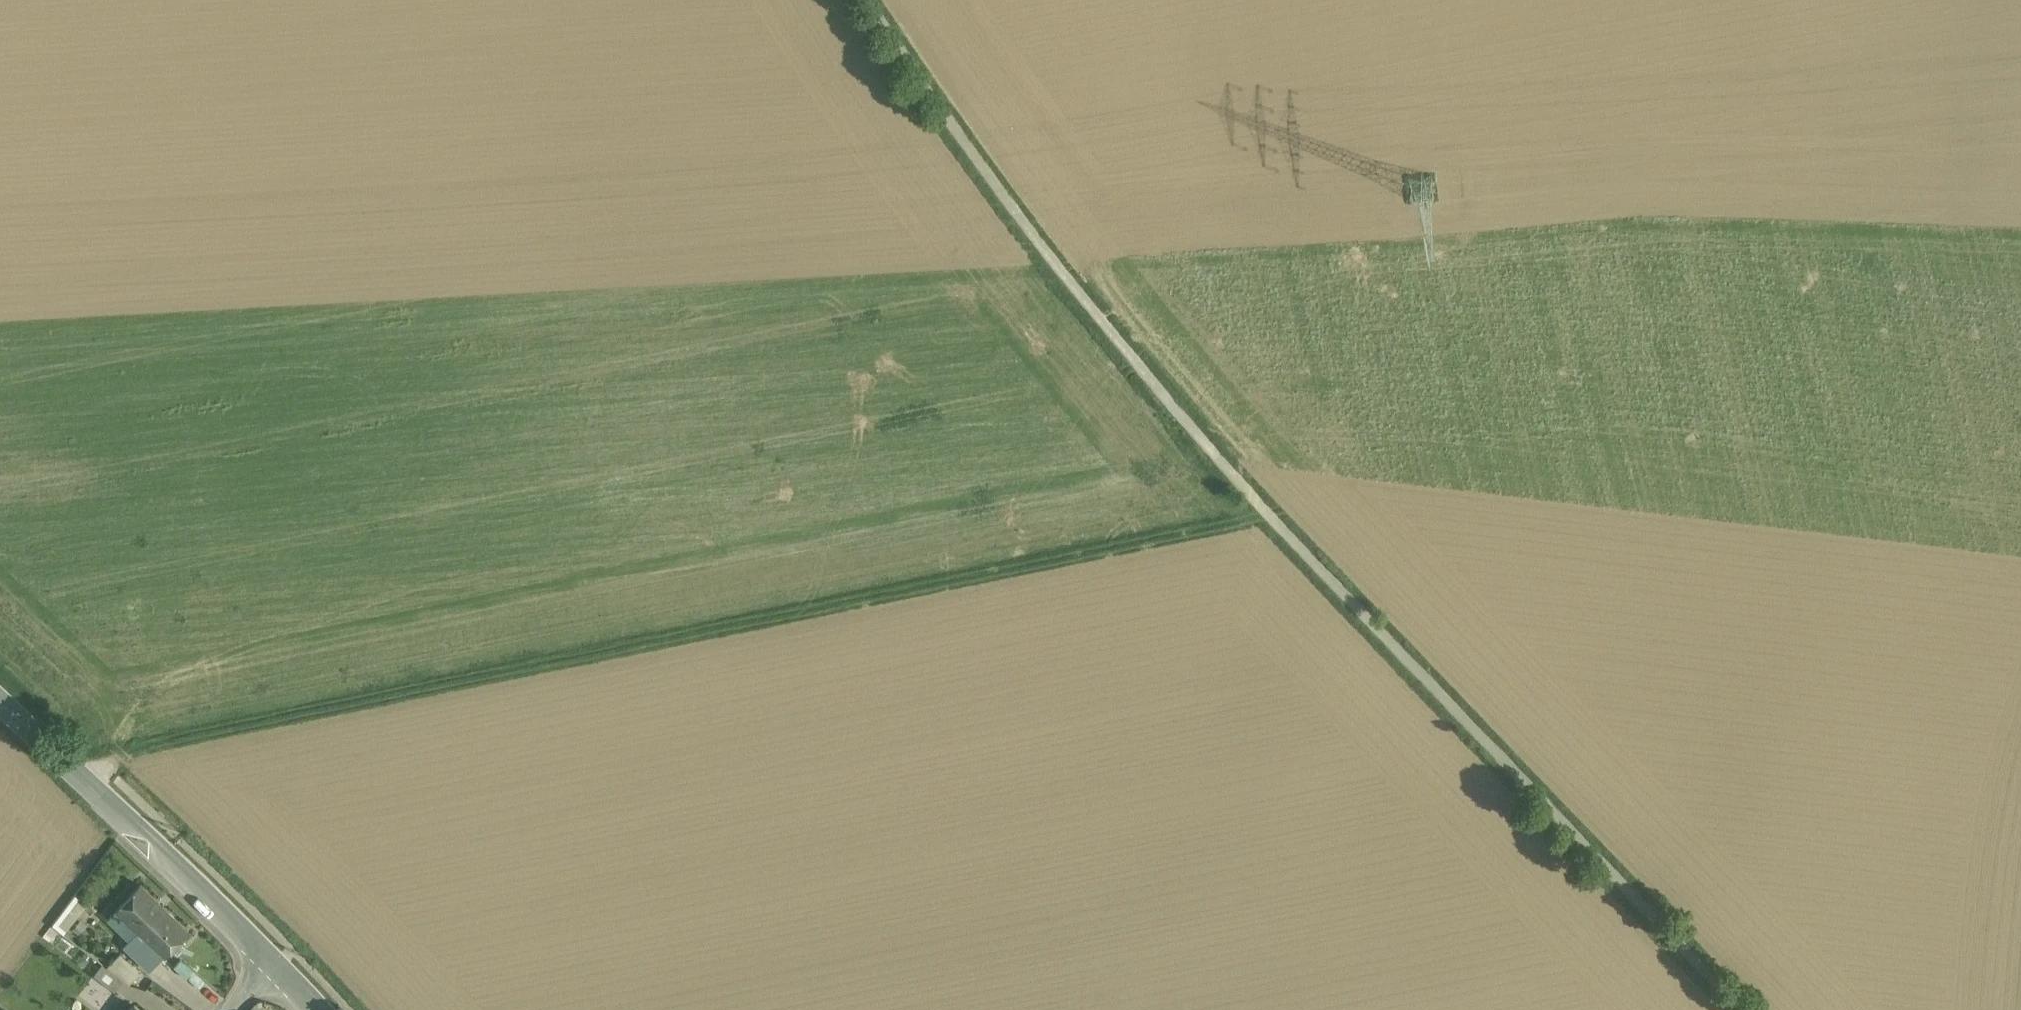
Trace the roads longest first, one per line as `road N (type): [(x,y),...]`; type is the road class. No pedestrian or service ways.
road 1 (tertiary): [(269,960),(0,701)]

